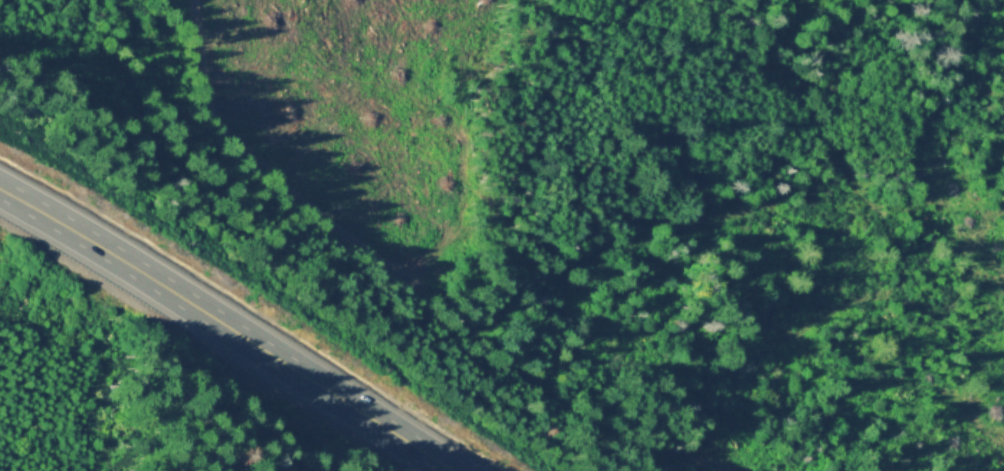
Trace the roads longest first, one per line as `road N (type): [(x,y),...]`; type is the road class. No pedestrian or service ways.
road 1 (track): [(729,470),(596,434),(457,310),(298,212),(213,102),(177,0)]
road 2 (trunk): [(458,470),(0,187)]

